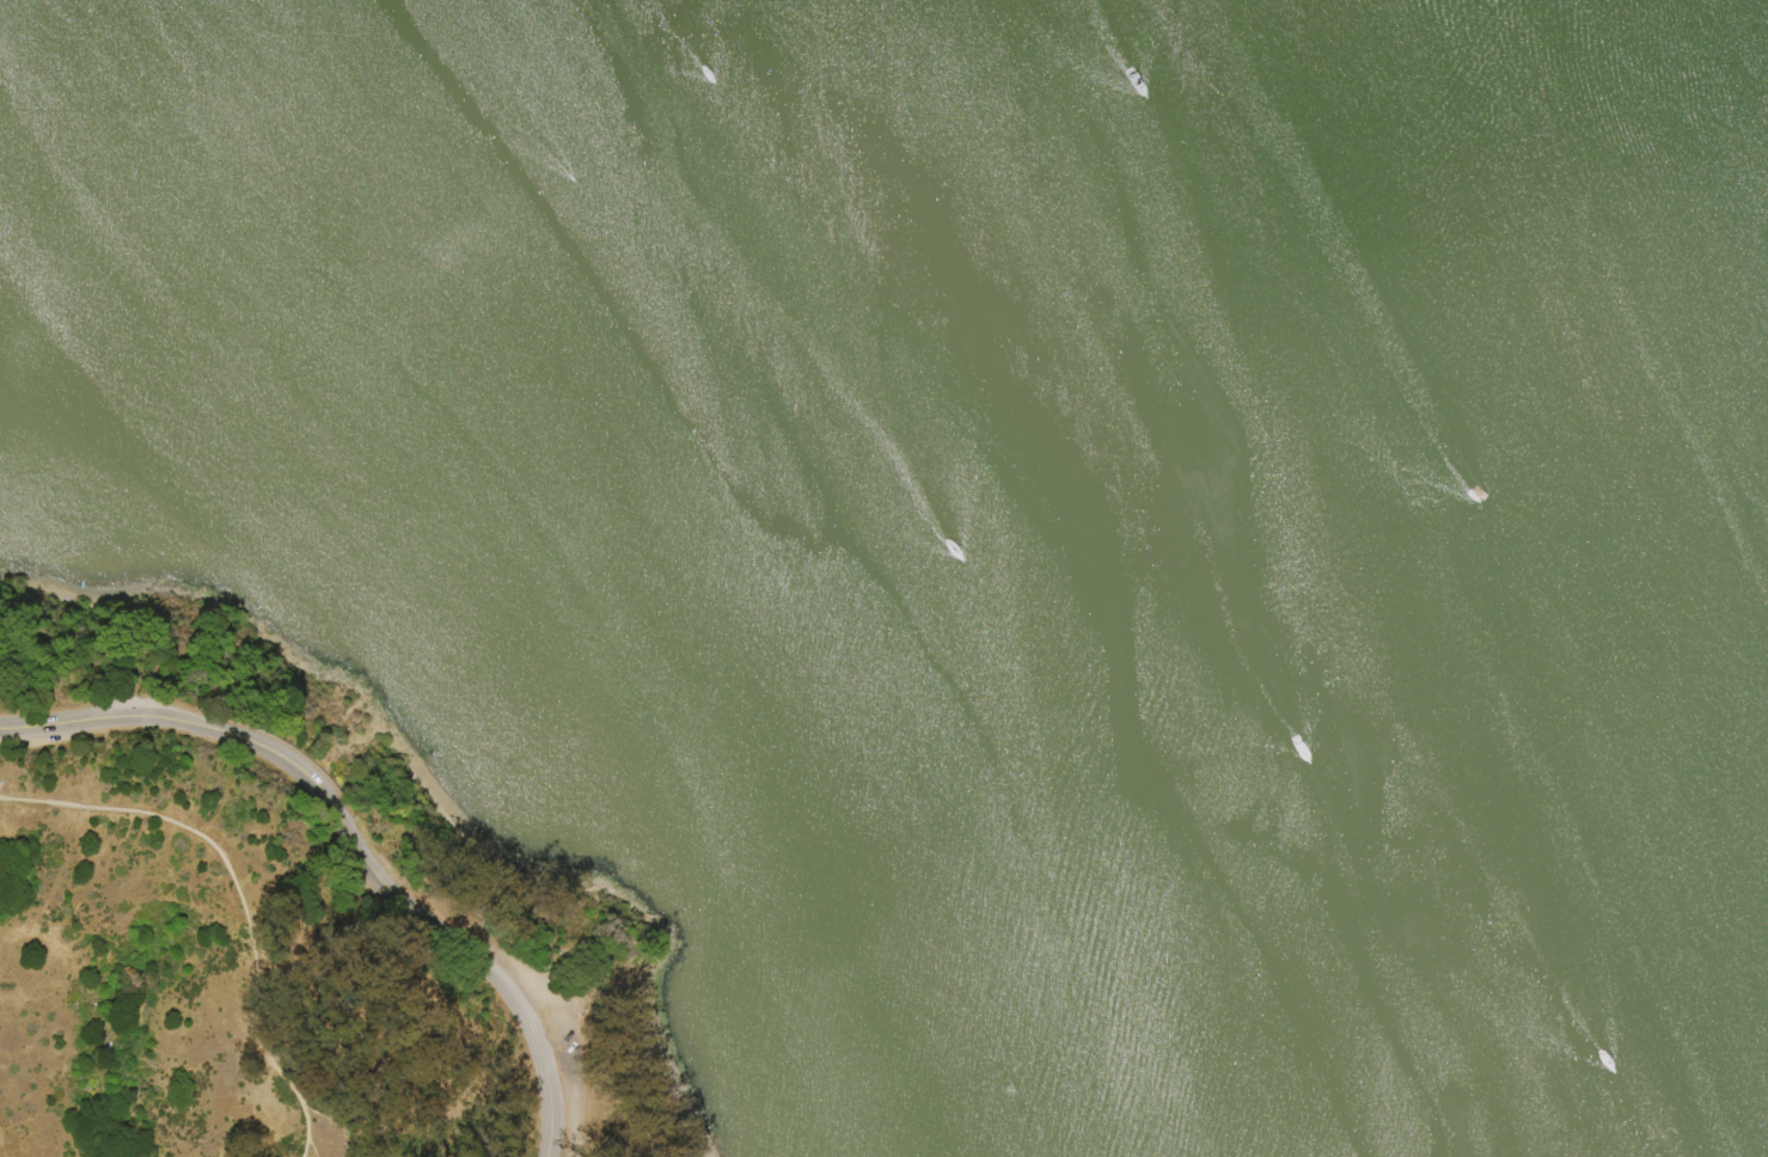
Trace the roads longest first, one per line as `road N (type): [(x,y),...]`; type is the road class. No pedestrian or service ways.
road 1 (tertiary): [(0,729),(155,716),(257,743),(290,764),(328,796),(393,889),(475,954),(515,1000),(534,1036),(550,1107)]

